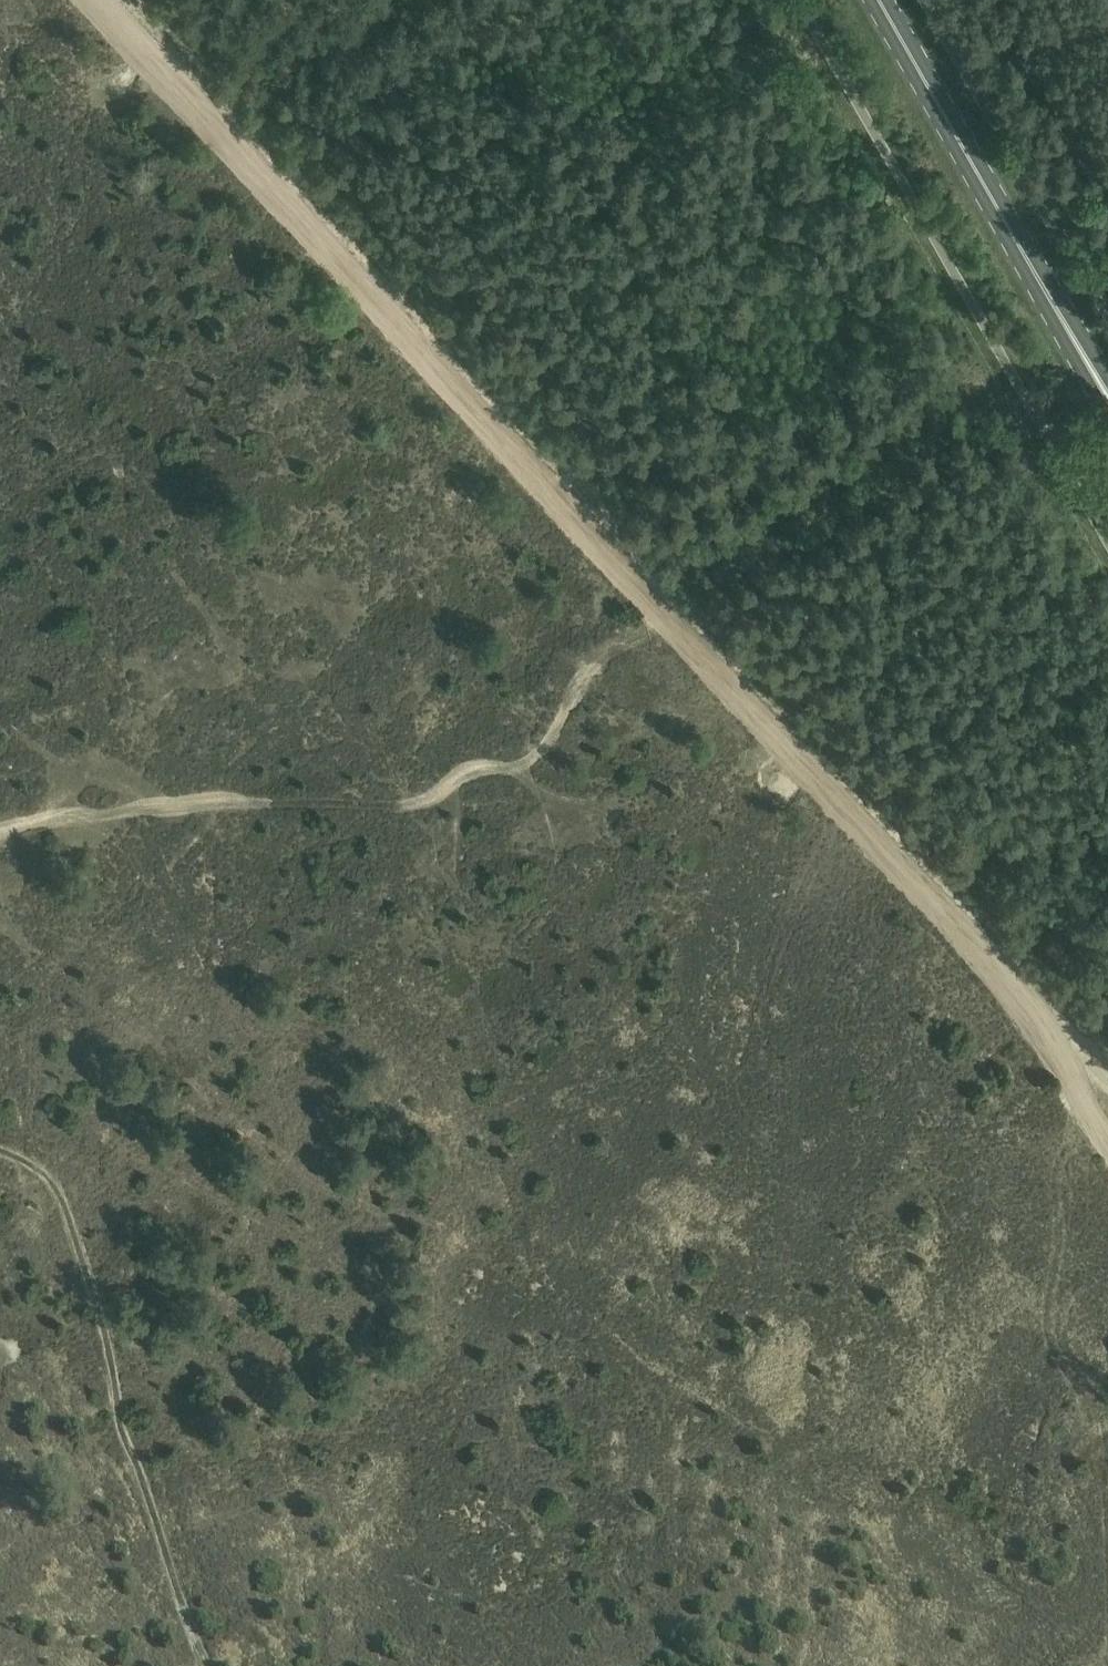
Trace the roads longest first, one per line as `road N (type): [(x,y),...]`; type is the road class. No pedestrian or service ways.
road 1 (track): [(1107,1074),(103,0)]
road 2 (primary): [(1107,396),(879,0)]

